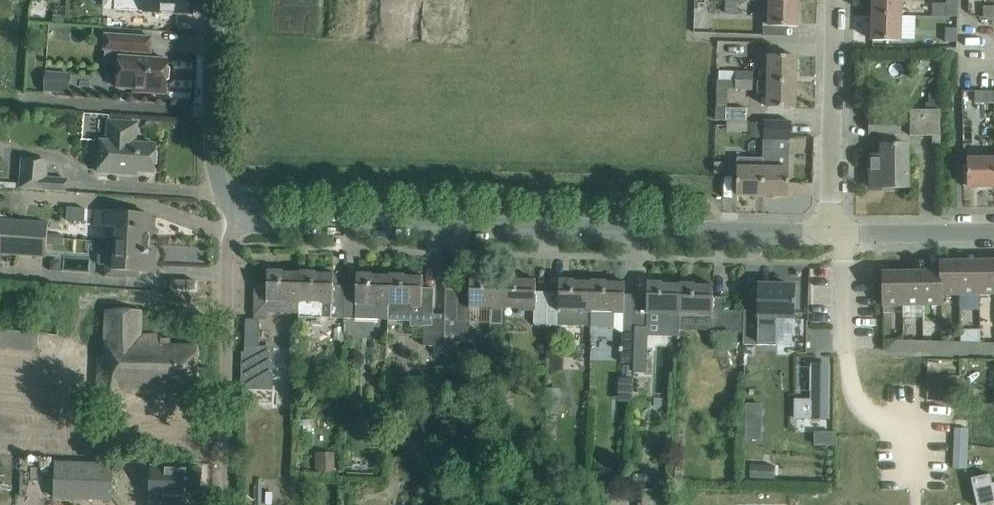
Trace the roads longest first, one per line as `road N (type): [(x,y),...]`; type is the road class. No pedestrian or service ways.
road 1 (tertiary): [(254,221),(831,235)]
road 2 (unclassified): [(226,504),(228,254),(234,233),(254,221)]
road 3 (residential): [(831,235),(836,0)]
road 4 (tertiary): [(254,221),(224,192),(214,148),(214,0)]
road 5 (tertiary): [(831,235),(993,232)]

